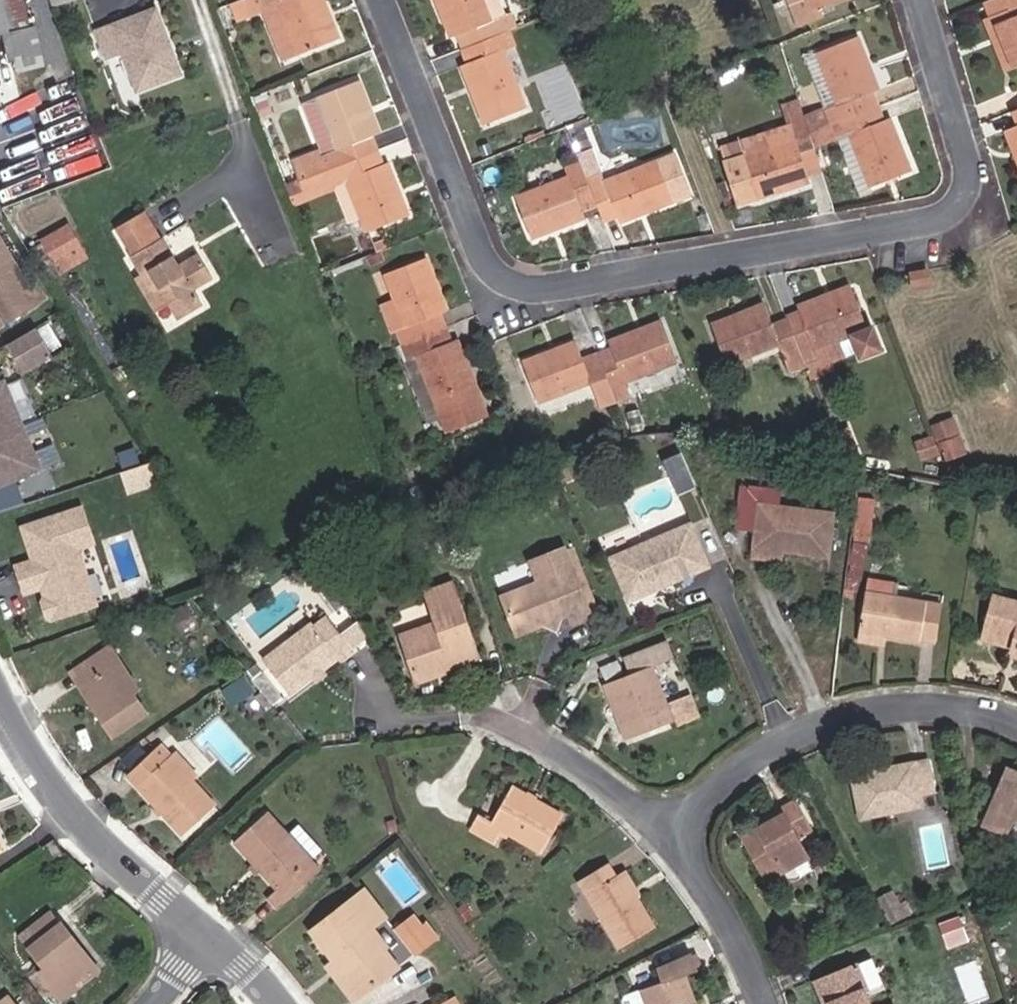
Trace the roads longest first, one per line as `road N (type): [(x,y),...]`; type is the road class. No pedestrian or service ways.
road 1 (residential): [(919,0),(965,153),(967,183),(957,210),(928,223),(546,290),(517,287),(485,266),(380,0)]
road 2 (residential): [(683,827),(849,716),(985,718),(1016,732)]
road 3 (residential): [(0,705),(30,760),(74,810),(220,952)]
road 4 (residential): [(493,717),(683,827)]
road 5 (residential): [(683,827),(773,988),(775,1003)]

